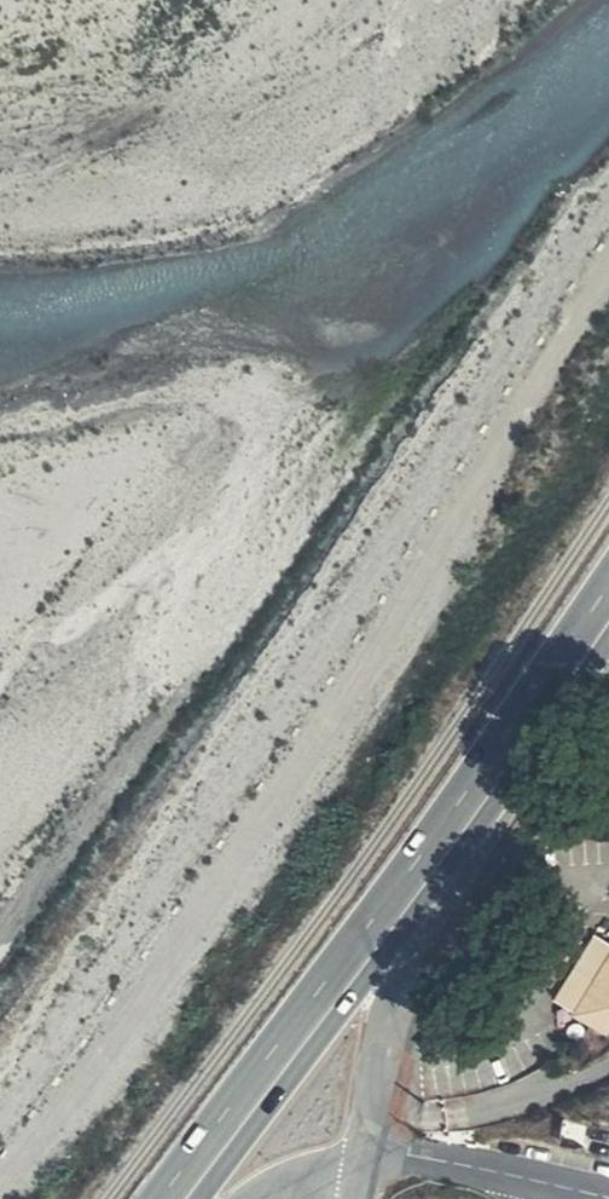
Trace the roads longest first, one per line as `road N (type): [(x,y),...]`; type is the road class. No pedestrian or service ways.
road 1 (track): [(0,1157),(402,527),(608,243)]
road 2 (primary): [(378,929),(608,600)]
road 3 (primary): [(180,1198),(378,929)]
road 4 (unclassified): [(353,1175),(378,929)]

